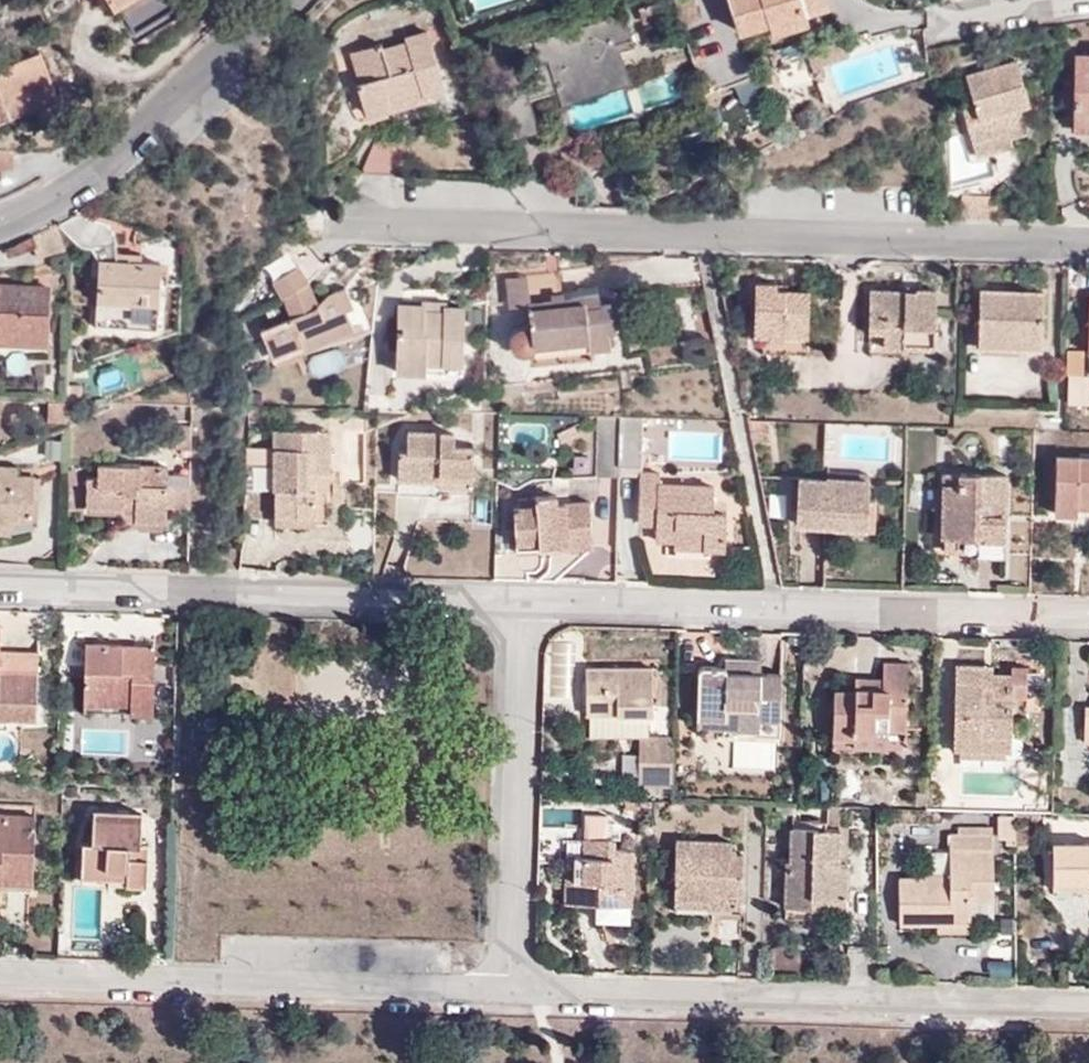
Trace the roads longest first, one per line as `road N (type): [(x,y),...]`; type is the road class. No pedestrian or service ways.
road 1 (residential): [(1088,246),(338,230)]
road 2 (residential): [(510,988),(1088,1003)]
road 3 (residential): [(1088,616),(803,619),(517,608)]
road 4 (residential): [(517,608),(0,588)]
road 5 (residential): [(0,971),(510,988)]
road 6 (residential): [(517,608),(510,988)]
road 7 (residential): [(120,162),(290,0)]
road 8 (residential): [(0,222),(120,162)]
road 9 (residential): [(120,162),(63,164),(0,186)]

